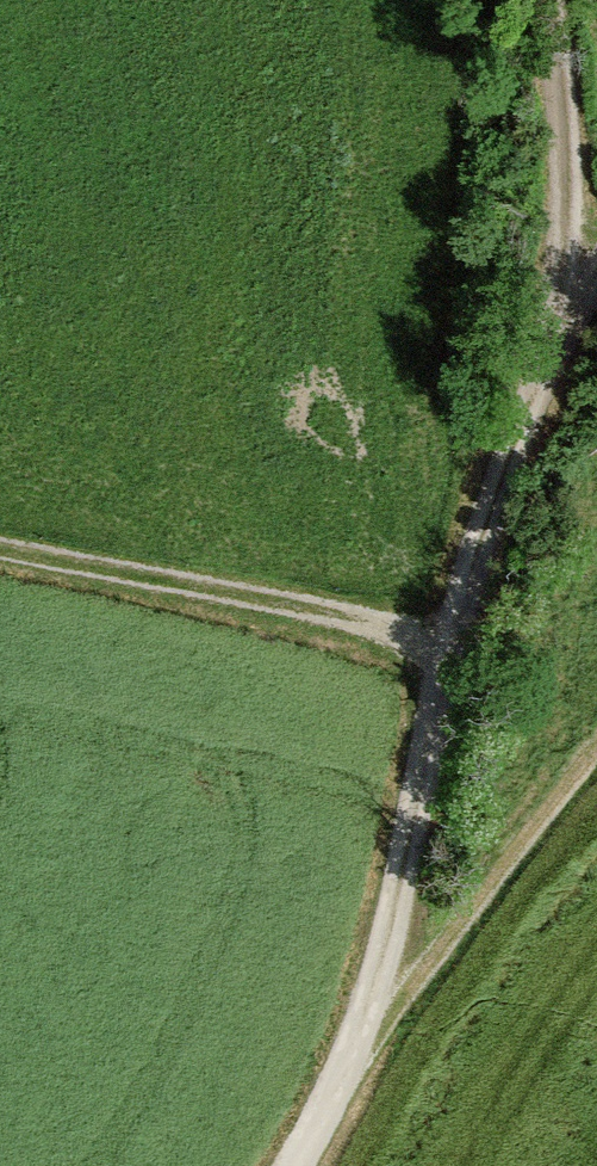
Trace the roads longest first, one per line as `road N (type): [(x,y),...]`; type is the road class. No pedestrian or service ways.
road 1 (track): [(364,1038),(387,969),(455,651),(559,326),(571,207),(546,0)]
road 2 (track): [(455,651),(375,624),(0,550)]
road 3 (track): [(294,1165),(364,1038)]

